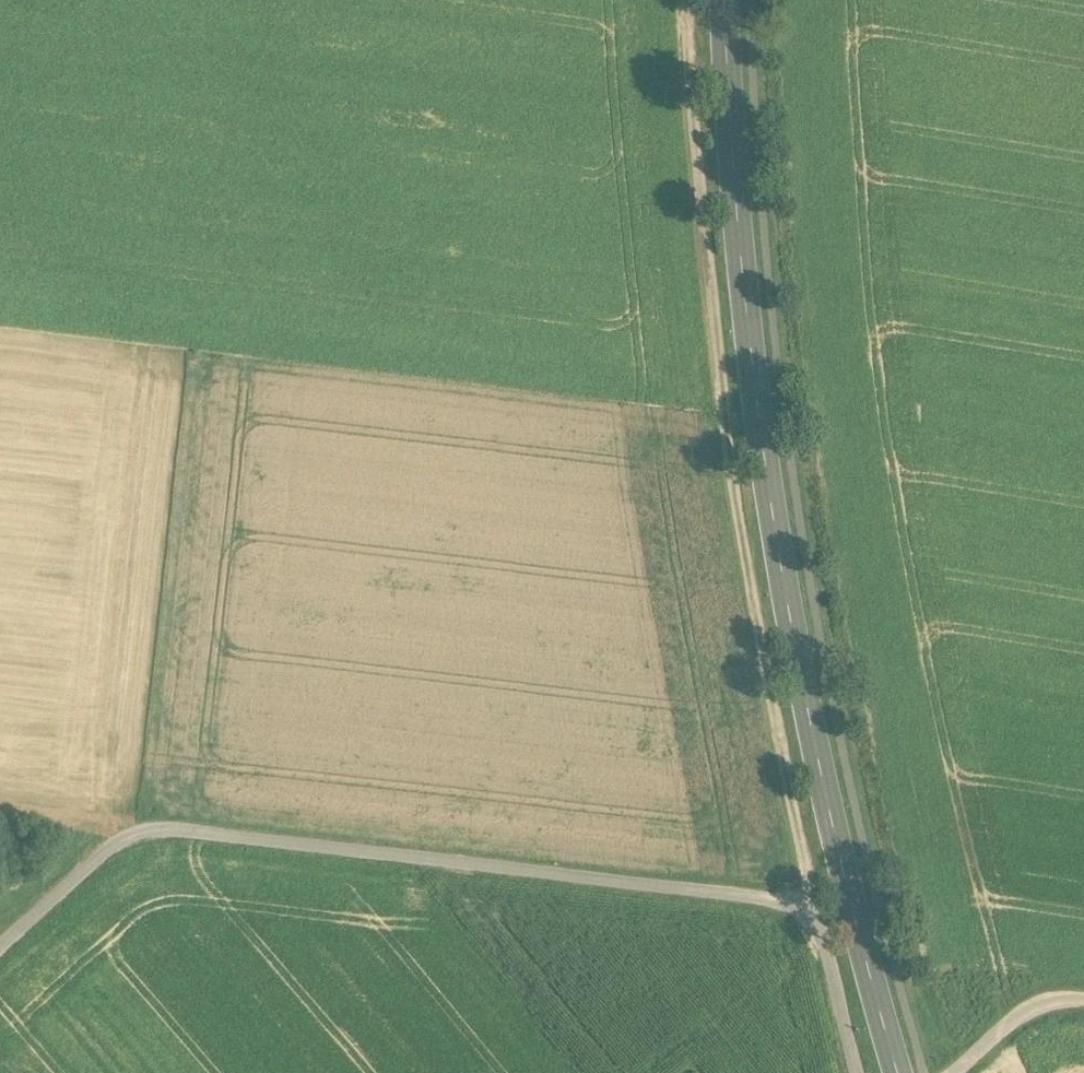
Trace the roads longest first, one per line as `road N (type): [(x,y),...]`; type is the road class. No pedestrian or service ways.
road 1 (tertiary): [(899,1072),(827,792),(783,554),(747,284),(729,0)]
road 2 (track): [(858,1072),(818,933),(793,912),(768,908),(156,842),(120,855),(0,960)]
road 3 (track): [(697,0),(705,188),(742,505),(818,933)]
road 4 (track): [(1083,1010),(1028,1021),(975,1072)]

